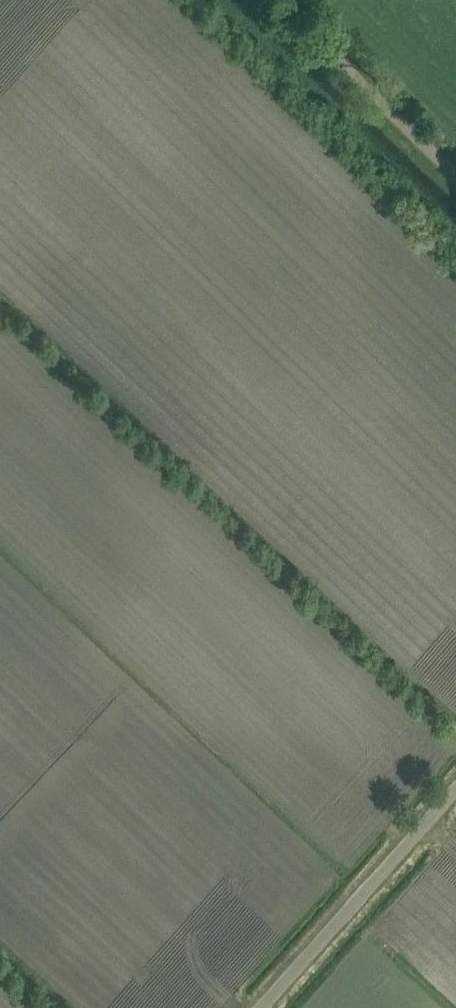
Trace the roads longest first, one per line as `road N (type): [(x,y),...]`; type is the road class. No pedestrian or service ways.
road 1 (unclassified): [(261,1007),(455,790)]
road 2 (unclassified): [(455,174),(278,0)]

